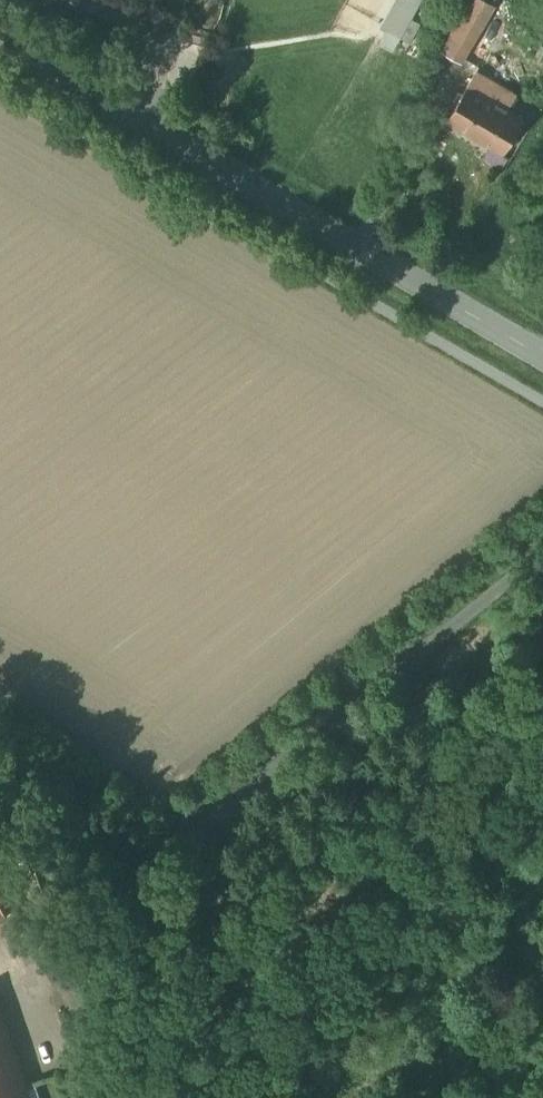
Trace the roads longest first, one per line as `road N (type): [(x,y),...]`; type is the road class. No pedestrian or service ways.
road 1 (secondary): [(542,358),(0,38)]

